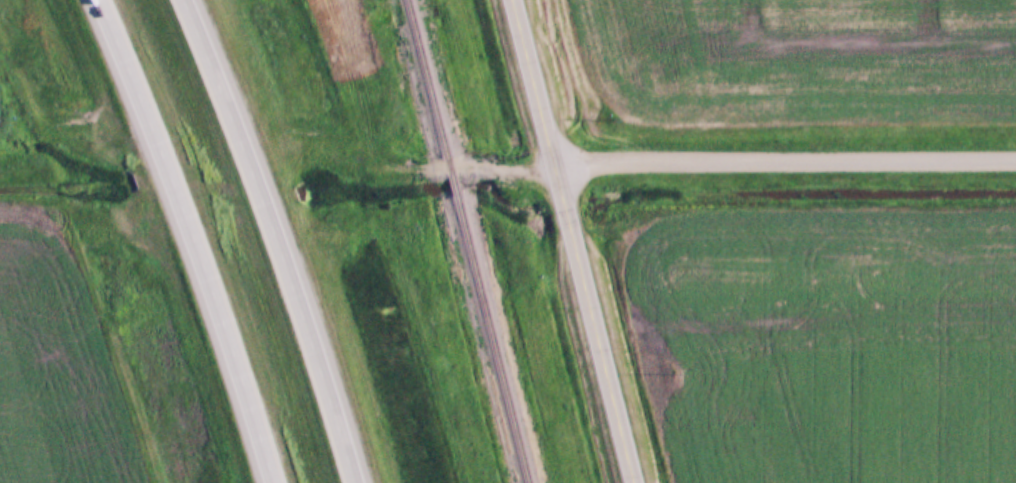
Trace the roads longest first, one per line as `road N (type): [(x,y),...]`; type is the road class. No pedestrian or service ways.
road 1 (motorway): [(356,482),(283,249),(183,0)]
road 2 (motorway): [(102,0),(189,220),(268,482)]
road 3 (tertiary): [(1015,157),(547,165)]
road 4 (tertiary): [(637,482),(585,274),(547,165)]
road 5 (track): [(353,88),(364,142),(386,164),(526,171),(547,165)]
road 6 (tertiary): [(547,165),(508,0)]

